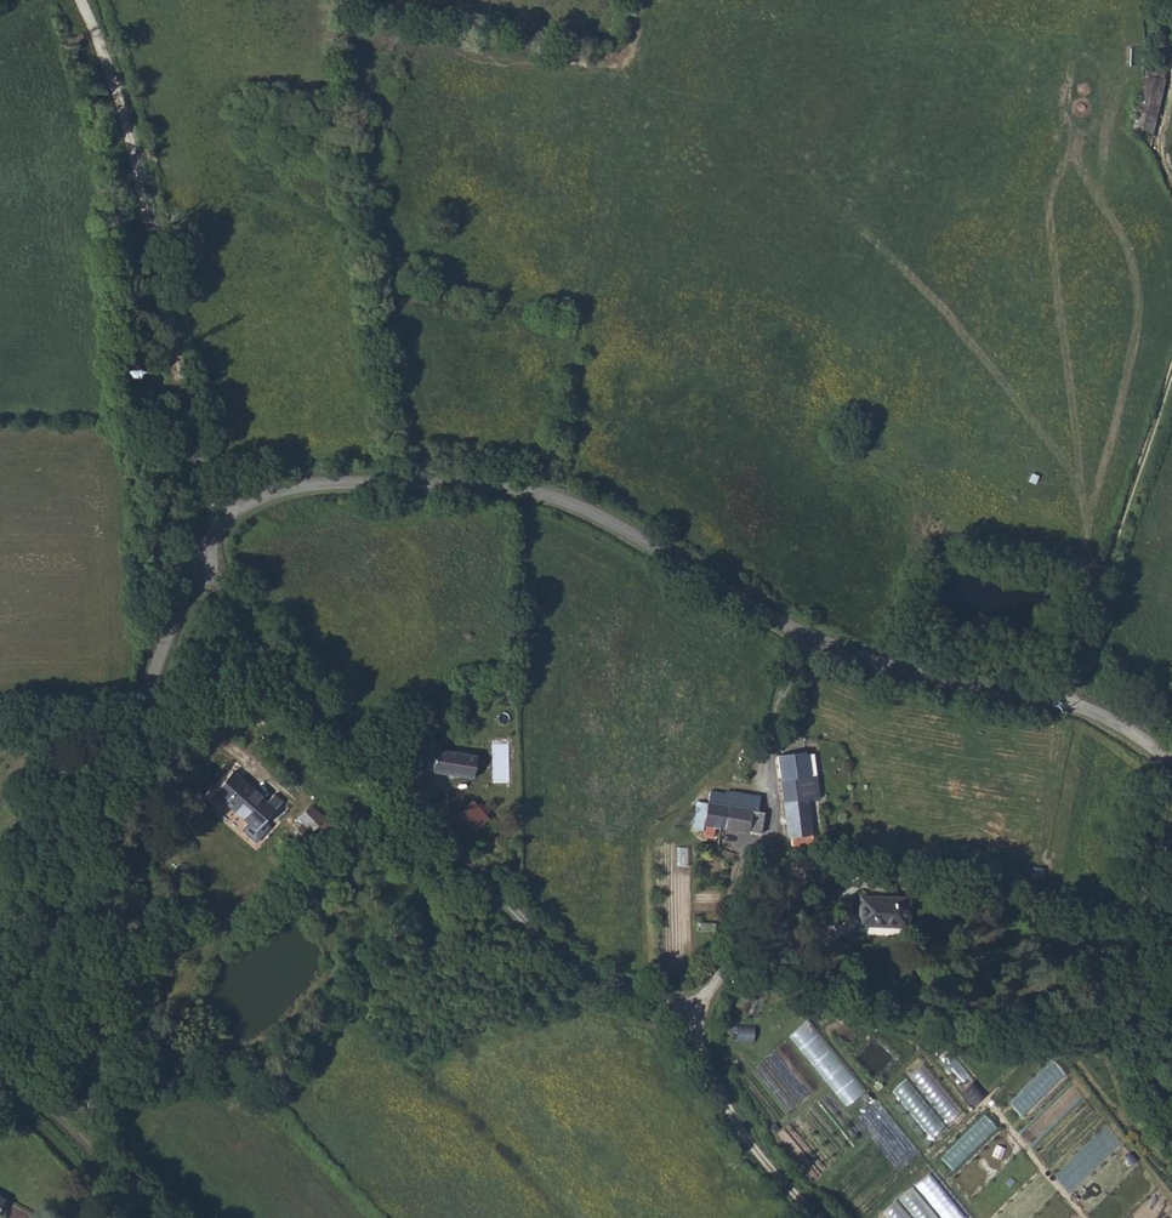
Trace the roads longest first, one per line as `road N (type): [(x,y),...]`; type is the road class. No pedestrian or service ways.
road 1 (unclassified): [(809,635),(772,732),(773,834),(741,858),(715,984),(675,999),(601,976),(526,921),(301,689),(248,627),(206,553)]
road 2 (unclassified): [(809,635),(612,521),(508,490),(336,482),(282,490),(218,526),(206,553)]
road 3 (track): [(218,526),(183,441),(162,302),(112,86),(79,0)]
road 4 (unclassified): [(206,553),(90,850),(41,956),(0,1019)]
road 5 (unclassified): [(1171,762),(1099,713),(923,678),(809,635)]
road 6 (track): [(1171,366),(1073,663),(1068,702)]
road 7 (track): [(812,1217),(742,1133),(696,1034),(690,999)]
road 8 (unclassified): [(21,1095),(91,1149),(151,1217)]

